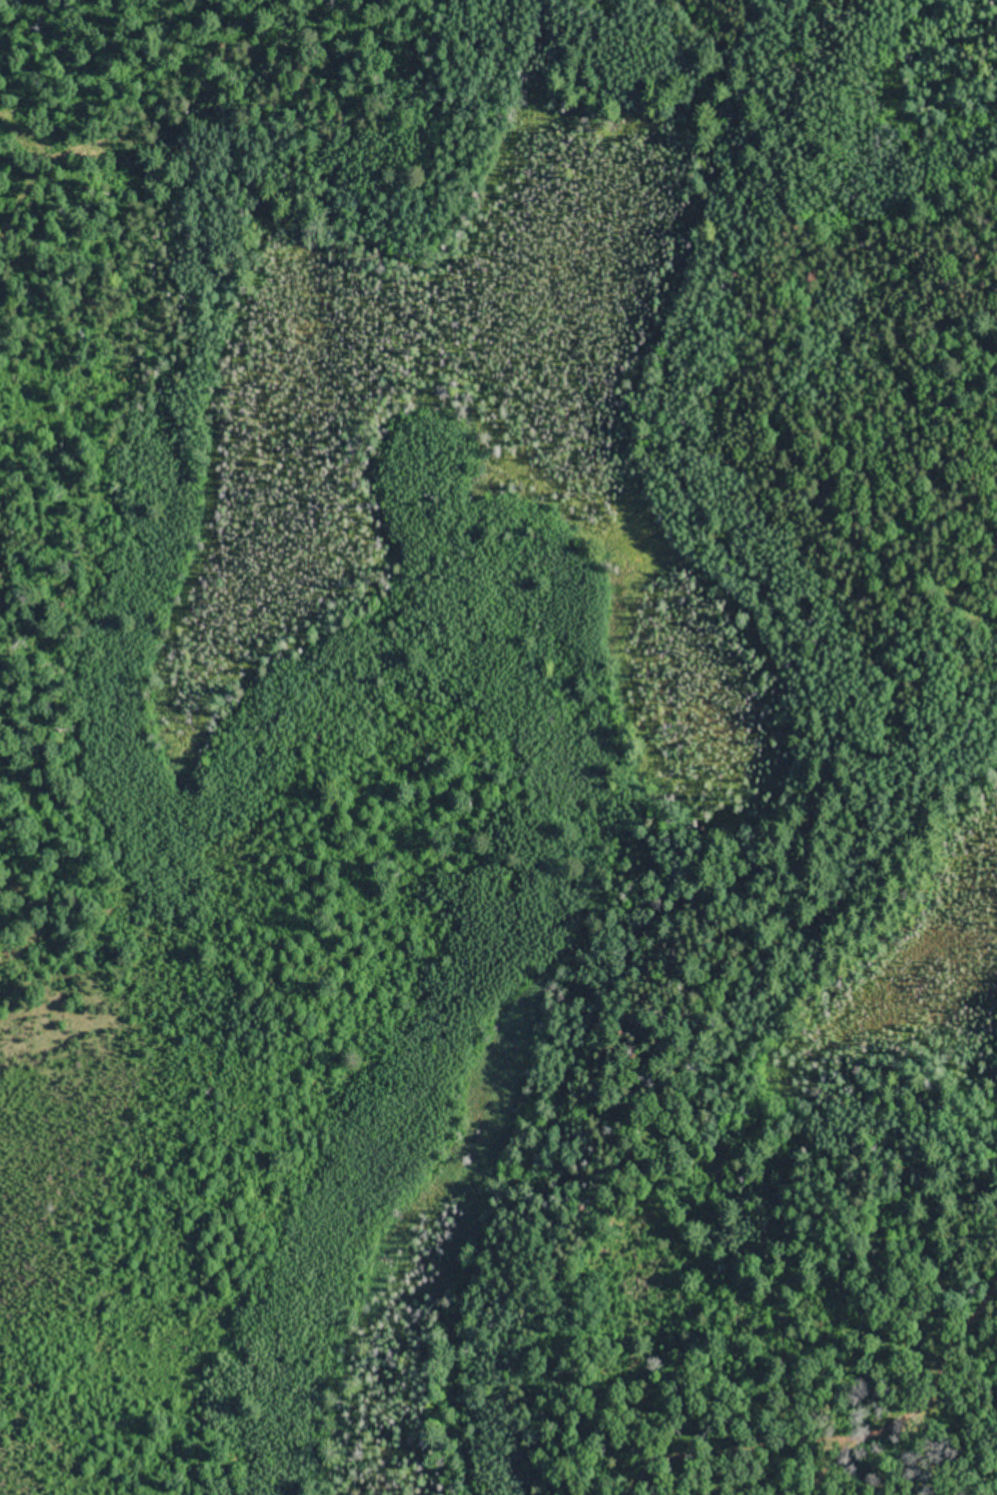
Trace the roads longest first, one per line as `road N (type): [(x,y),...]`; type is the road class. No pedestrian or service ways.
road 1 (track): [(710,0),(723,136),(681,289),(675,424),(748,571),(754,621),(815,706),(809,798),(534,1068),(455,1228),(449,1375),(478,1494)]
road 2 (track): [(0,195),(88,136),(375,136),(454,99),(485,63),(489,0)]

